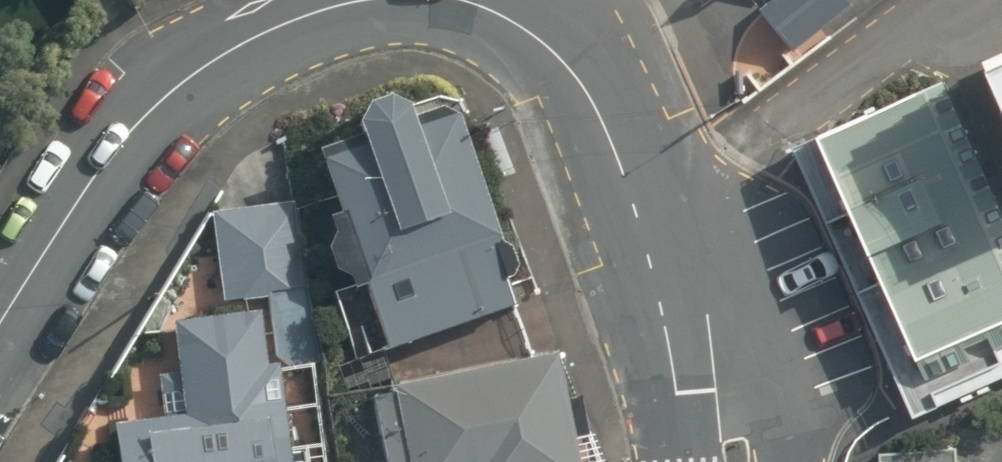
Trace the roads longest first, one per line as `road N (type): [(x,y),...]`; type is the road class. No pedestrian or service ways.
road 1 (tertiary): [(0,336),(119,147),(157,106),(227,50),(285,23),(366,0)]
road 2 (tertiary): [(462,0),(528,28),(574,71),(699,338)]
road 3 (residential): [(779,461),(699,338)]
road 4 (tertiary): [(699,338),(699,461)]

